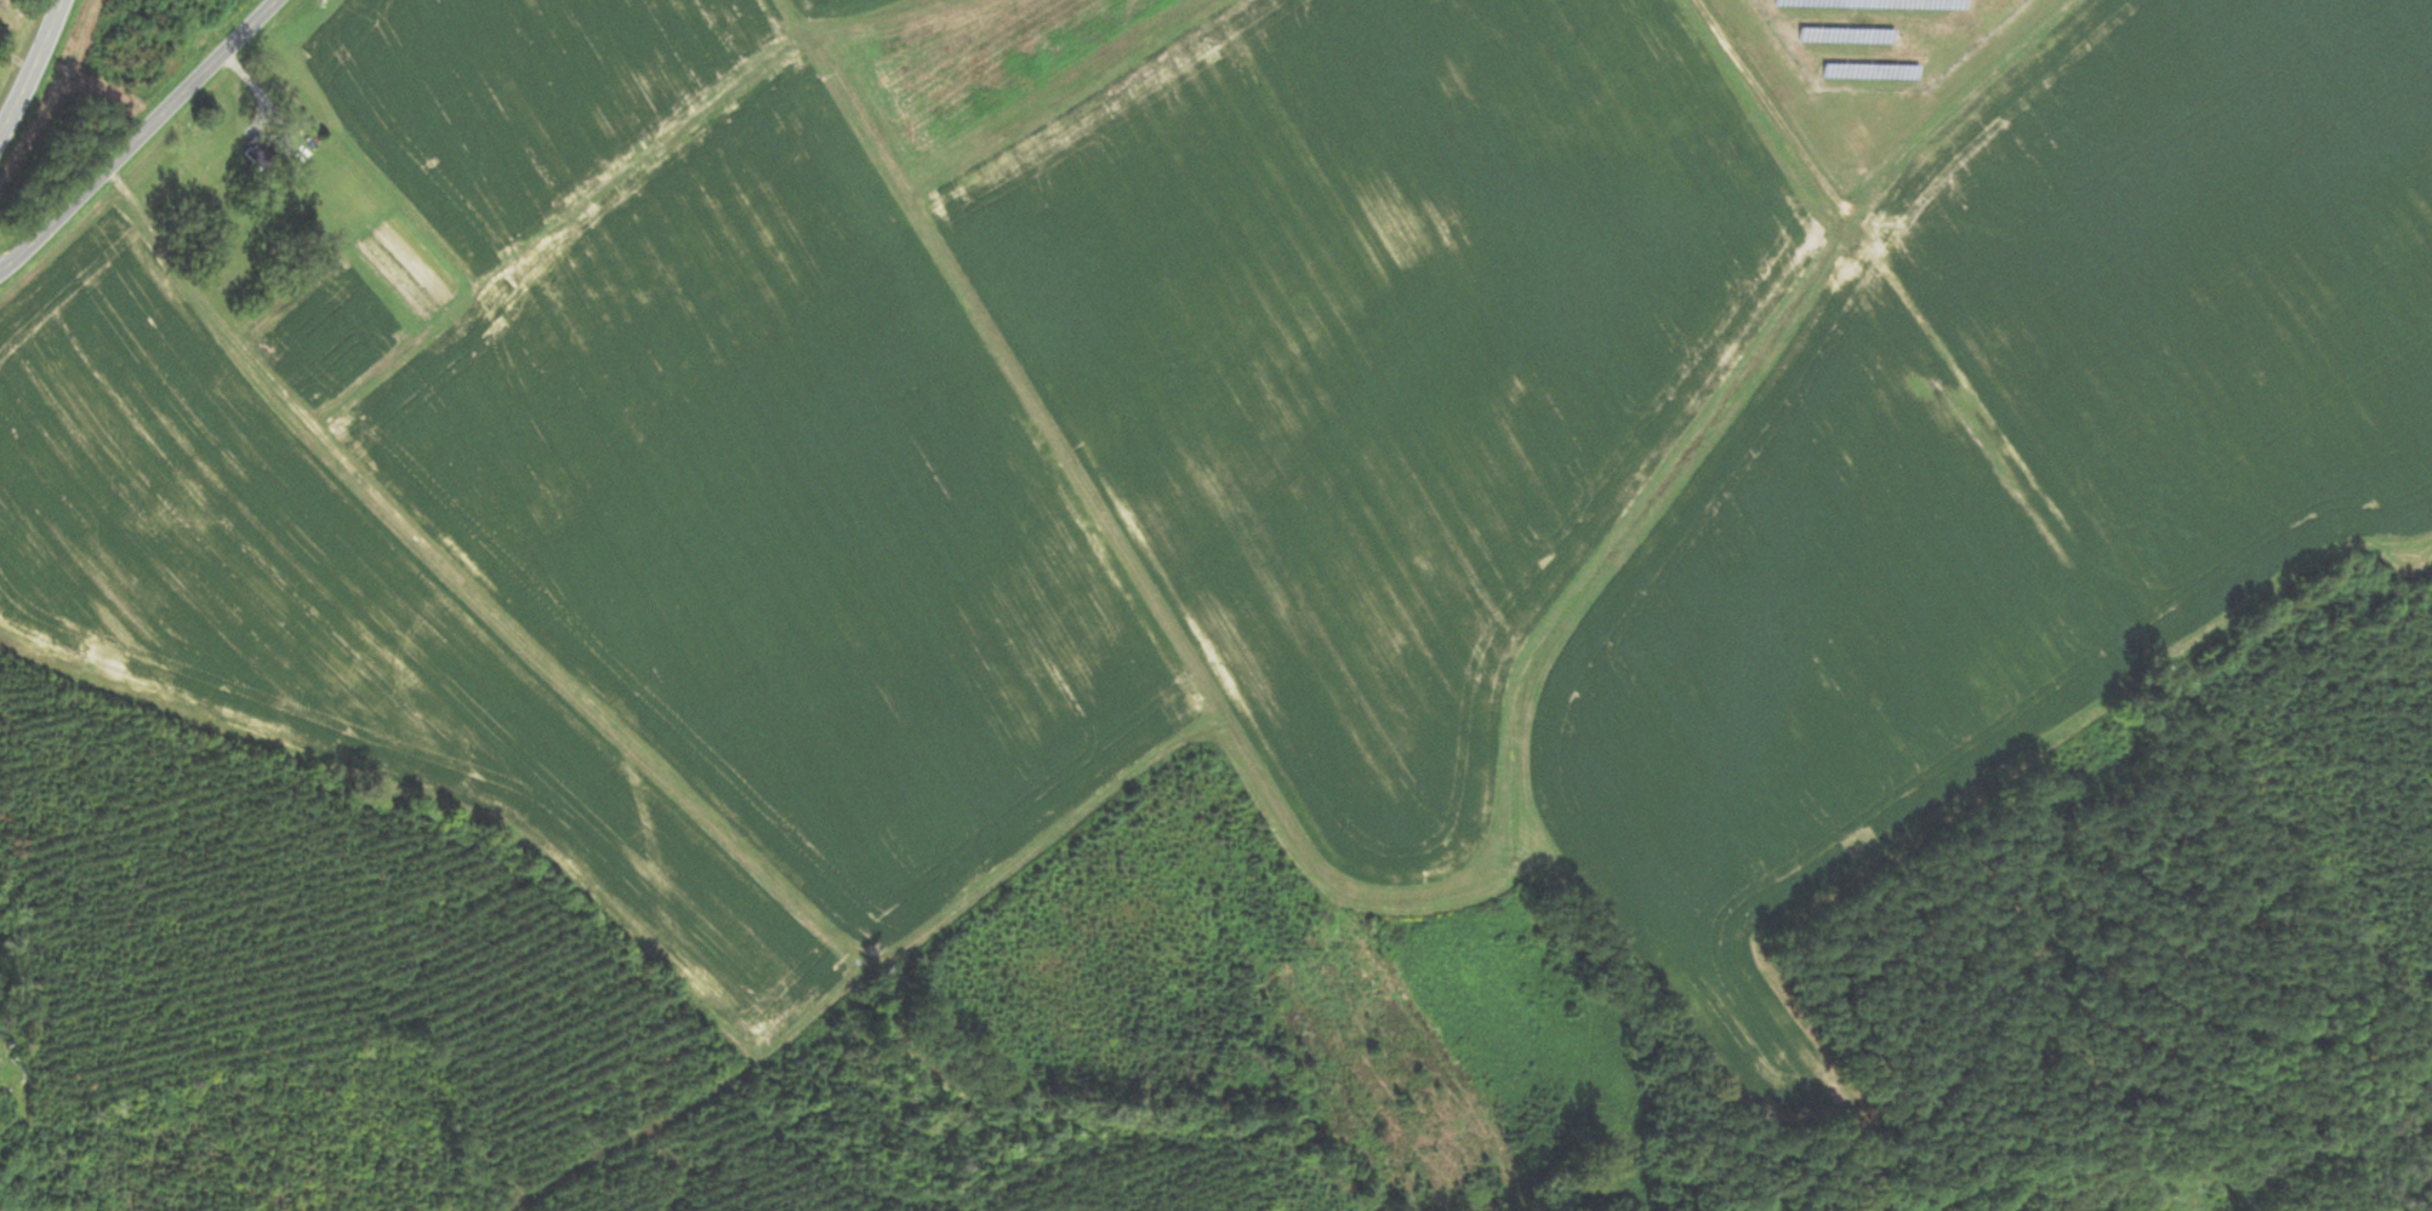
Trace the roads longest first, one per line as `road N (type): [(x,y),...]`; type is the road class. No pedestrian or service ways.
road 1 (residential): [(0,268),(275,0)]
road 2 (secondary): [(0,141),(64,0)]

